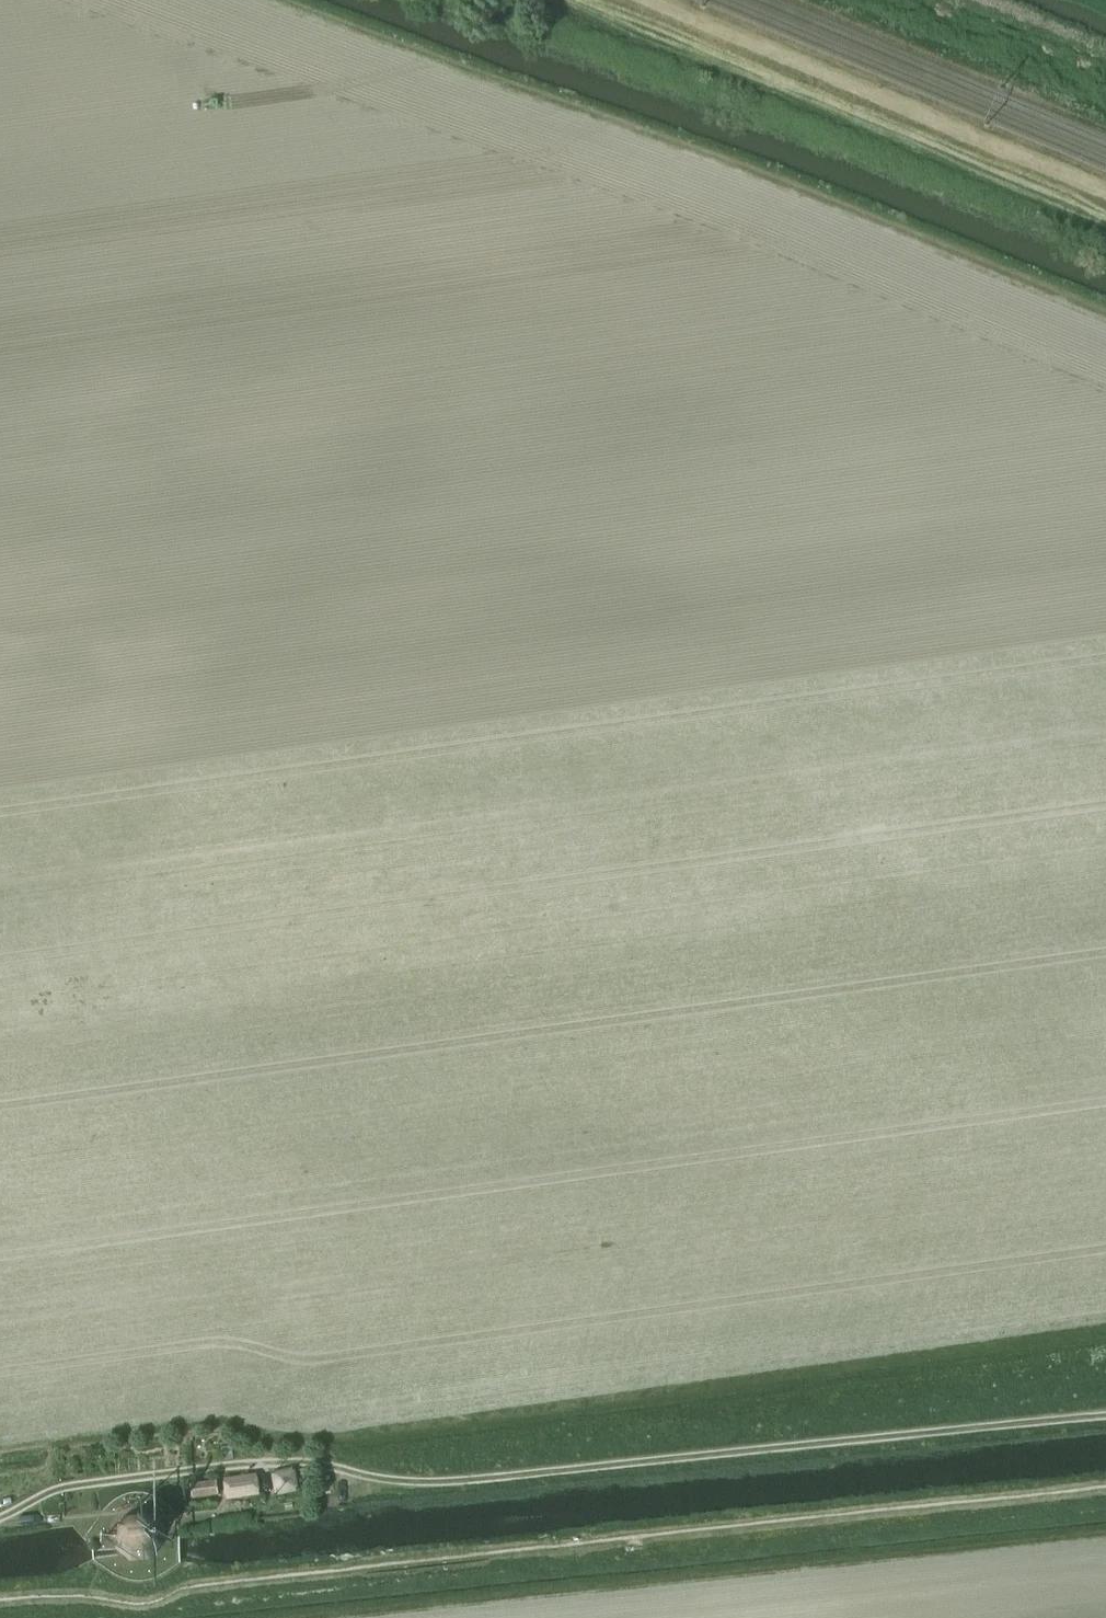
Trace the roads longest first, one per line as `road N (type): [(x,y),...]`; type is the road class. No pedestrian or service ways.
road 1 (track): [(1105,1416),(440,1482),(317,1464),(220,1466),(61,1487),(0,1518)]

